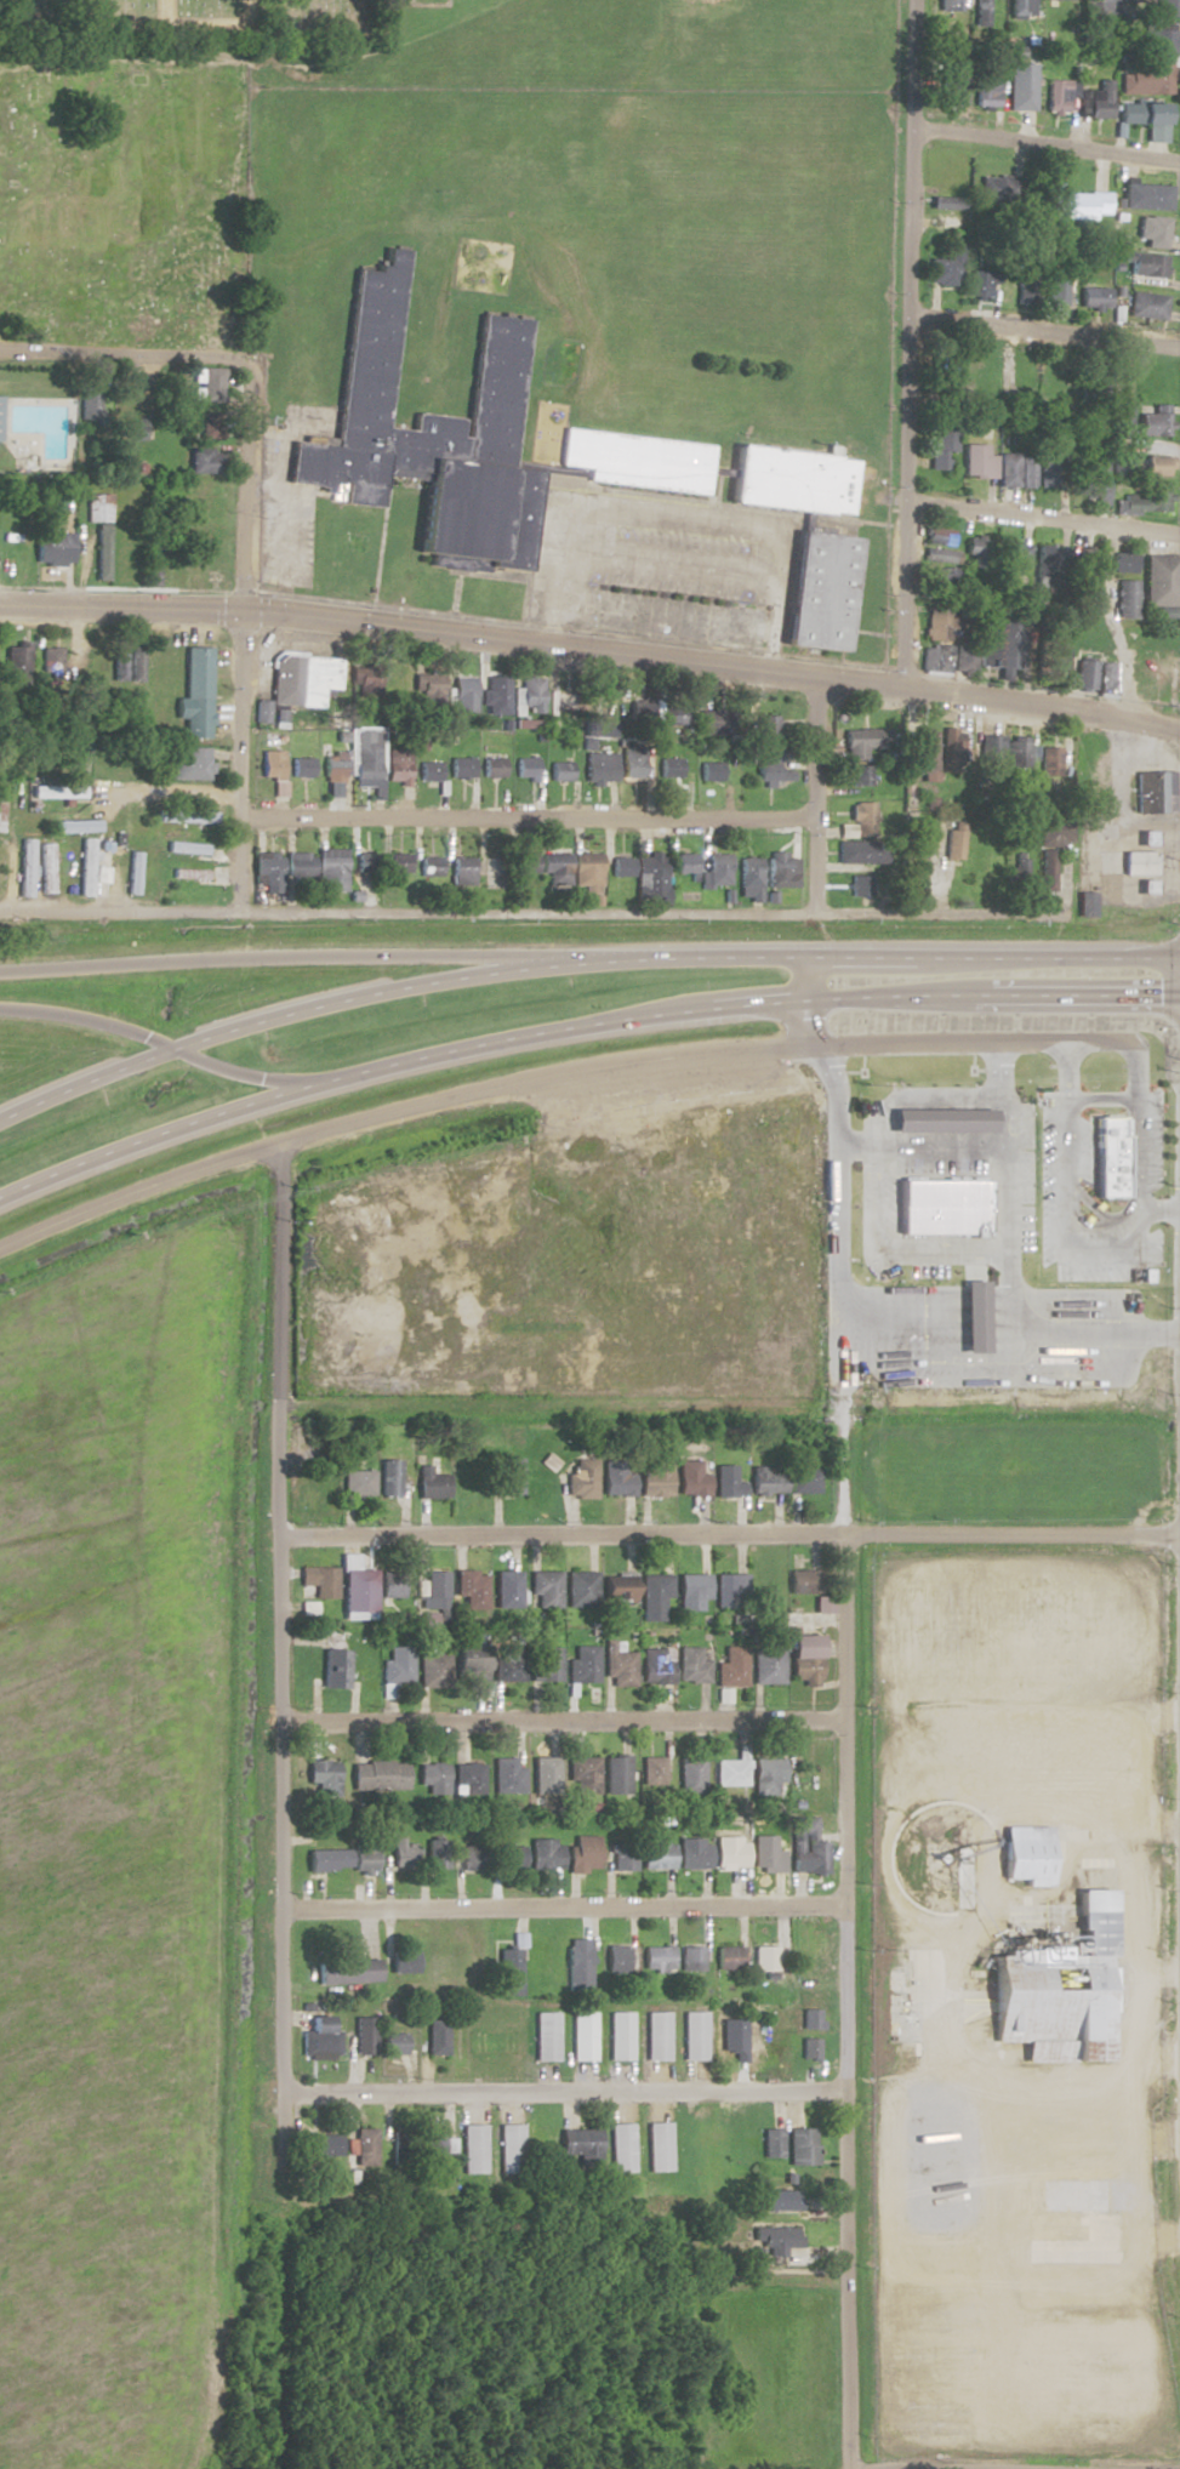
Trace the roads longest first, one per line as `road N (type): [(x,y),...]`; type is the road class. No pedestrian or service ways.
road 1 (trunk): [(0,1196),(338,1079),(585,1025),(783,1004),(1016,998),(1179,1006)]
road 2 (trunk): [(1179,958),(560,957),(234,1027),(153,1051),(0,1118)]
road 3 (residential): [(1179,732),(332,614),(0,603)]
road 4 (residential): [(0,909),(986,912)]
road 5 (residential): [(269,2094),(275,1147)]
road 6 (residential): [(839,1540),(849,2468)]
road 7 (residential): [(274,1538),(1179,1538)]
road 8 (residential): [(905,689),(914,131),(909,0)]
road 9 (residential): [(783,1004),(773,1254),(752,1276),(712,1289),(606,1287),(572,1273),(555,1255),(536,1084)]
road 10 (residential): [(252,960),(241,907),(250,363)]
road 11 (residential): [(840,2088),(269,2094)]
road 12 (residential): [(842,1716),(273,1726)]
road 13 (residential): [(840,1909),(272,1909)]
road 14 (residential): [(806,820),(243,820)]
road 15 (secondary): [(560,957),(0,972)]
road 16 (residential): [(825,1003),(839,1281),(839,1540)]
road 17 (secondary): [(0,1014),(65,1019),(235,1074),(292,1084),(338,1079)]
road 18 (residential): [(1179,1707),(1007,1707),(965,1755),(912,1781)]
road 19 (residential): [(1179,535),(903,500)]
road 20 (residential): [(1179,348),(908,315)]
road 21 (residential): [(1179,163),(914,131)]
road 22 (residential): [(250,363),(0,347)]
road 23 (residential): [(816,680),(806,914)]
road 24 (residential): [(80,0),(78,22),(164,24),(238,24),(247,0)]
road 25 (residential): [(241,794),(80,794)]

